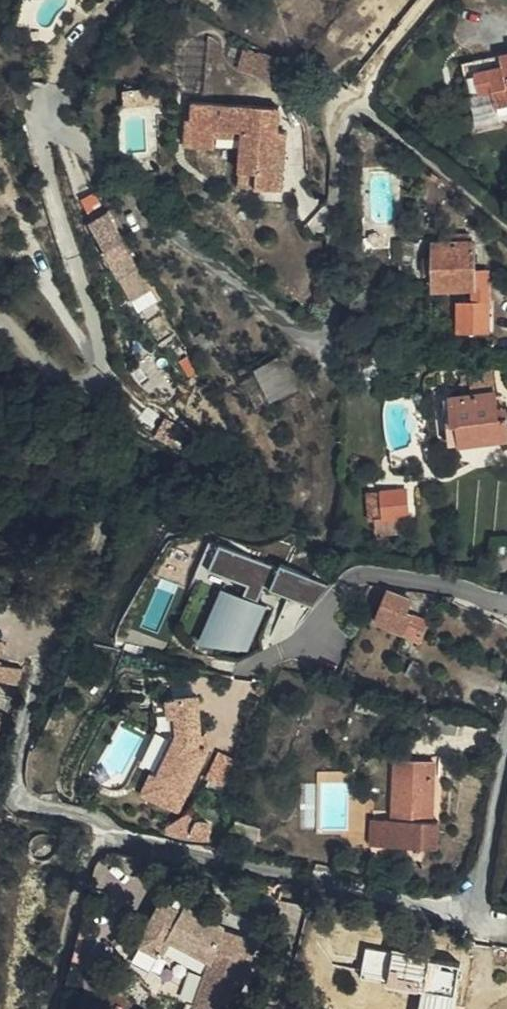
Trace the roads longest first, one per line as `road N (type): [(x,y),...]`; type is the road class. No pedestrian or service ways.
road 1 (residential): [(506,222),(360,101),(341,105),(338,323),(309,332),(78,138),(53,129),(45,135),(47,162),(104,353),(99,381),(70,378),(0,311)]
road 2 (residential): [(35,685),(15,768),(18,795),(29,803),(93,817),(122,838),(430,909),(465,903),(485,866),(506,758)]
road 3 (residential): [(506,602),(365,574),(337,594),(306,638),(232,680)]

